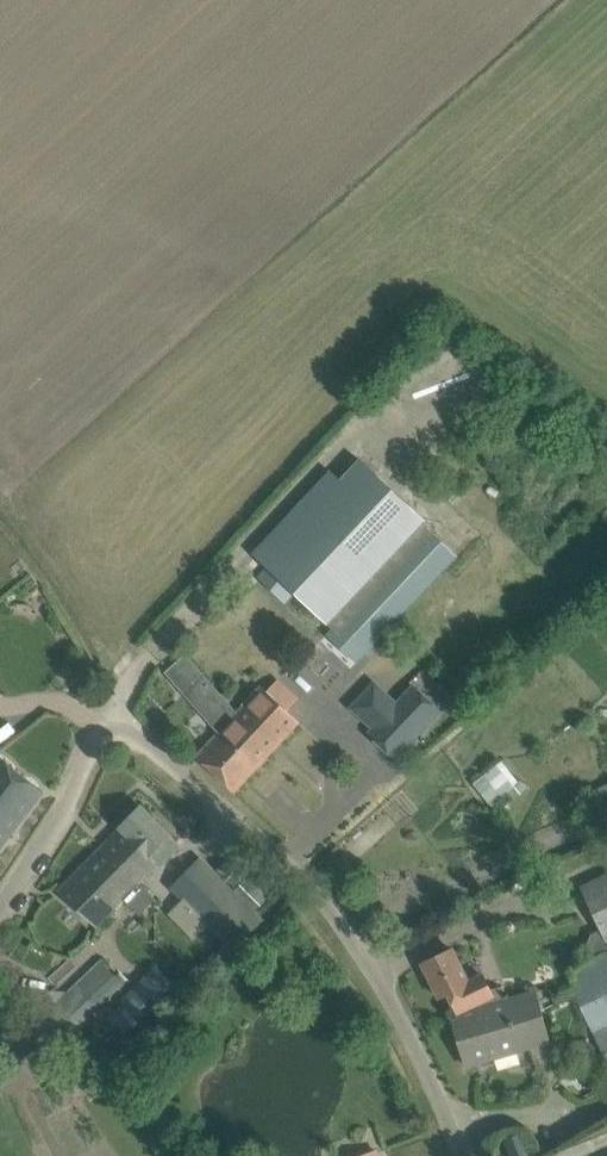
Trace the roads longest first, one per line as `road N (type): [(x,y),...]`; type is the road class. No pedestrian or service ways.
road 1 (unclassified): [(461,1155),(401,1020),(316,892),(144,741),(106,733),(92,747),(62,811),(0,903)]

